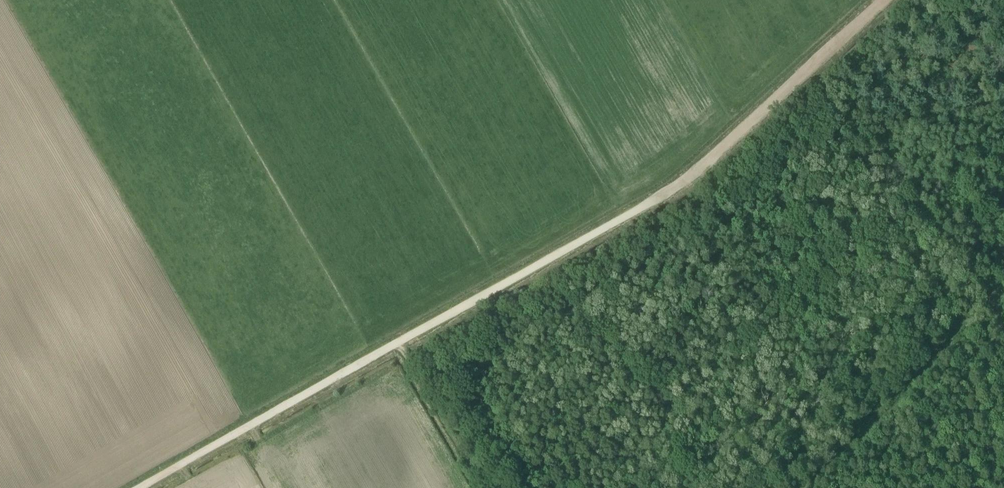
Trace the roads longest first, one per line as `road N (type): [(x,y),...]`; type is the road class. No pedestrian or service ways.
road 1 (track): [(881,0),(689,173),(394,345)]
road 2 (track): [(608,487),(782,321),(831,382)]
road 3 (track): [(394,345),(141,487)]
road 4 (track): [(394,345),(478,487)]
road 5 (track): [(867,422),(978,305)]

